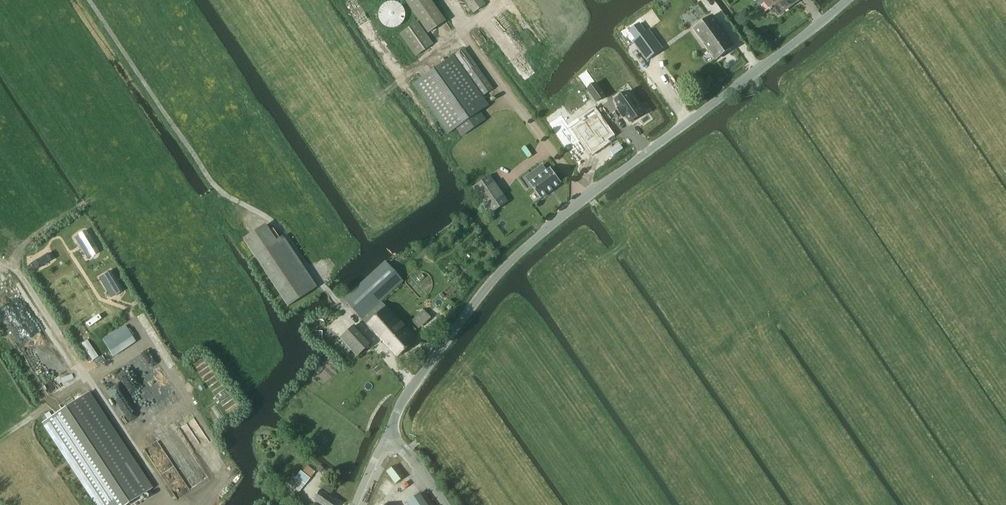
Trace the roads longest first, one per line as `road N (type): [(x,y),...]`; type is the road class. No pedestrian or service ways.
road 1 (tertiary): [(387,436),(413,385),(477,300),(549,230),(850,0)]
road 2 (track): [(339,304),(275,224),(212,184),(88,0)]
road 3 (track): [(169,504),(15,270),(0,264)]
road 4 (track): [(517,106),(440,0)]

